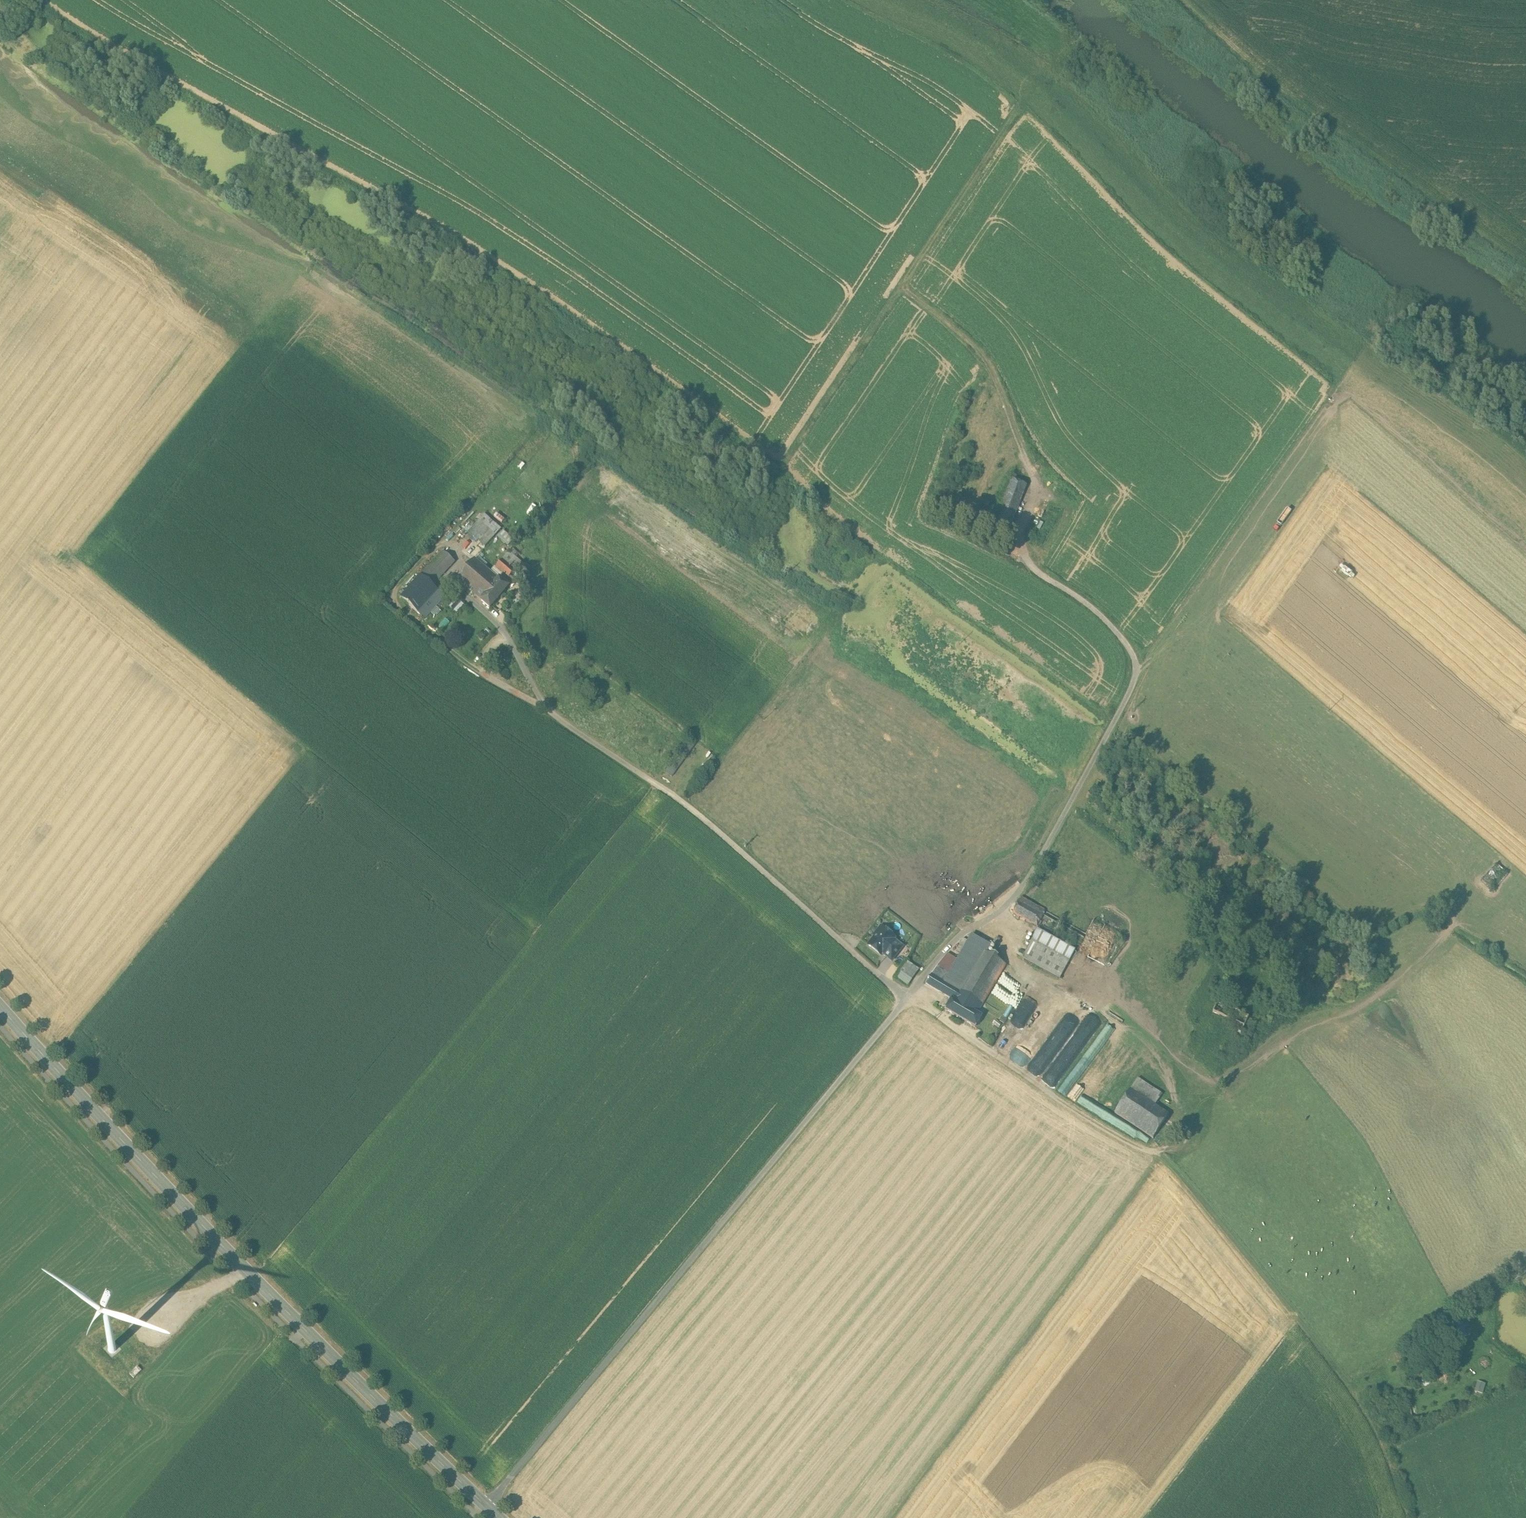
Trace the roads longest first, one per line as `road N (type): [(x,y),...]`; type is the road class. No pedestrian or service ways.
road 1 (tertiary): [(0,1007),(245,1269),(499,1517)]
road 2 (track): [(1160,1155),(888,1517)]
road 3 (track): [(1354,1390),(1160,1155)]

